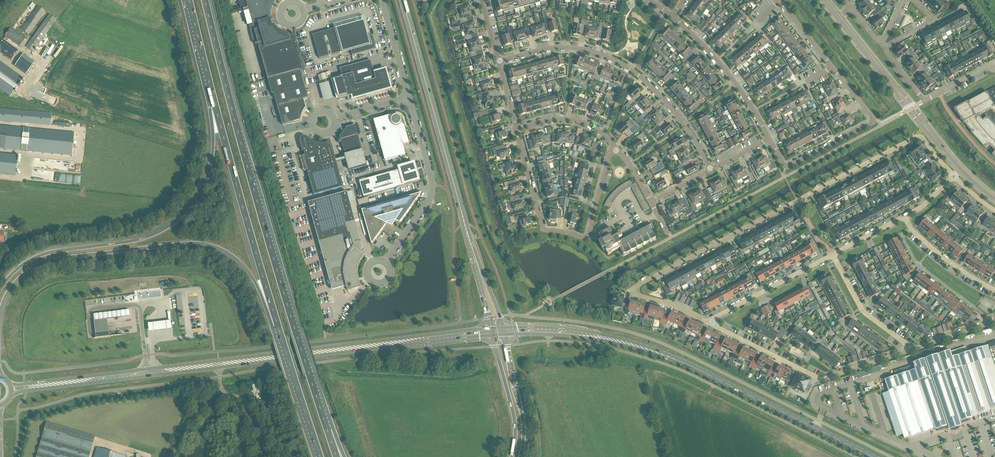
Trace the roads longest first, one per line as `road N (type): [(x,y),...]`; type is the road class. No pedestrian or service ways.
road 1 (motorway): [(328,431),(205,0)]
road 2 (secondary): [(872,456),(645,349),(563,331),(504,331)]
road 3 (residential): [(954,177),(916,137),(636,288)]
road 4 (motorway): [(0,311),(17,280),(45,262),(194,243),(243,266),(278,326)]
road 5 (motorway): [(214,101),(208,174),(177,221),(145,238),(40,256),(0,290)]
road 6 (primary): [(218,364),(490,332)]
road 7 (residential): [(712,168),(667,103),(604,55),(550,48),(499,61)]
road 8 (secondary): [(470,241),(403,0)]
road 9 (motorway): [(214,101),(278,326)]
road 10 (residential): [(908,351),(822,380),(711,323)]
road 11 (primary): [(11,389),(218,364)]
road 12 (residential): [(769,138),(788,166),(876,120),(832,68)]
road 13 (unclassified): [(385,263),(434,188),(410,99)]
road 14 (residential): [(589,233),(542,227),(517,129)]
road 15 (residential): [(885,47),(924,102),(994,63)]
road 16 (residential): [(833,254),(711,323)]
road 17 (motorway): [(278,326),(321,456)]
road 18 (motorway): [(490,332),(512,409),(511,456)]
road 19 (motorway): [(521,456),(522,408),(504,331)]
road 20 (residential): [(908,351),(862,312),(833,254)]

